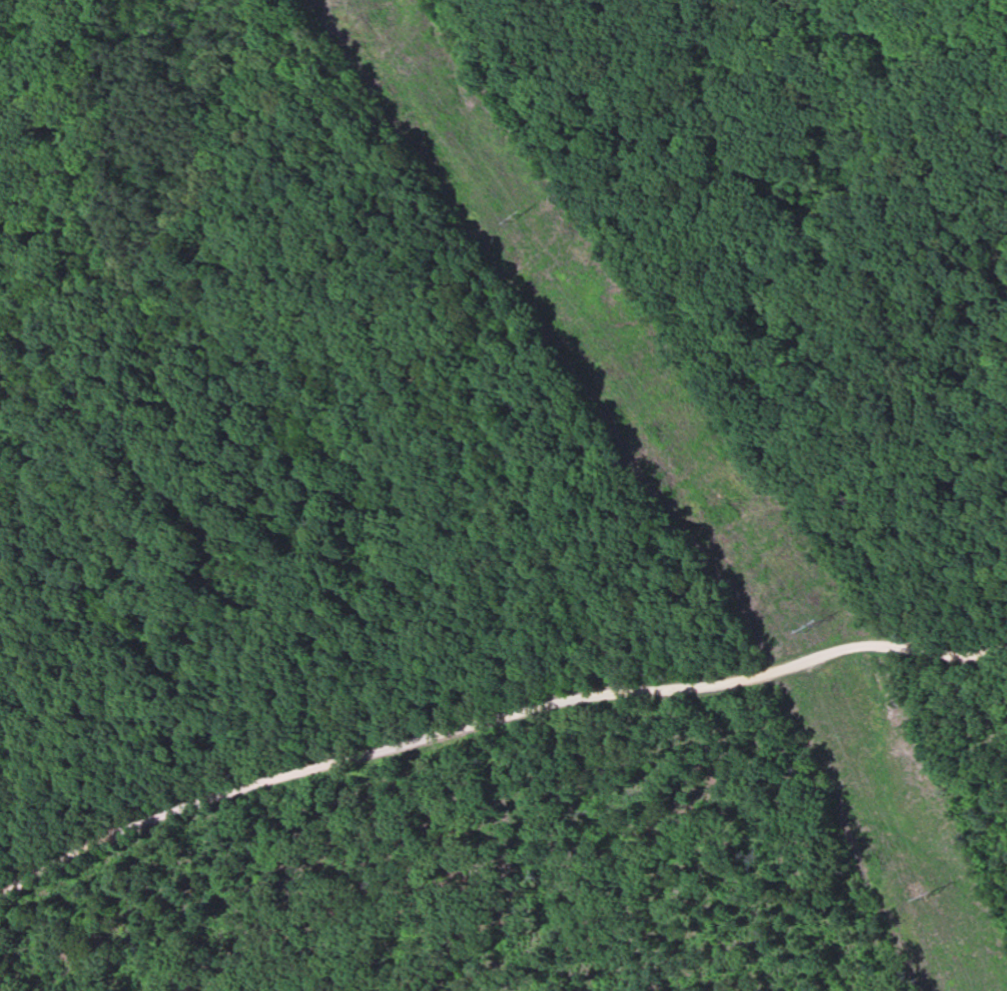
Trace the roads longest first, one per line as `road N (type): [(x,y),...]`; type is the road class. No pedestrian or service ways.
road 1 (residential): [(0,904),(134,831),(222,799),(588,700),(718,688),(872,648),(1006,655)]

